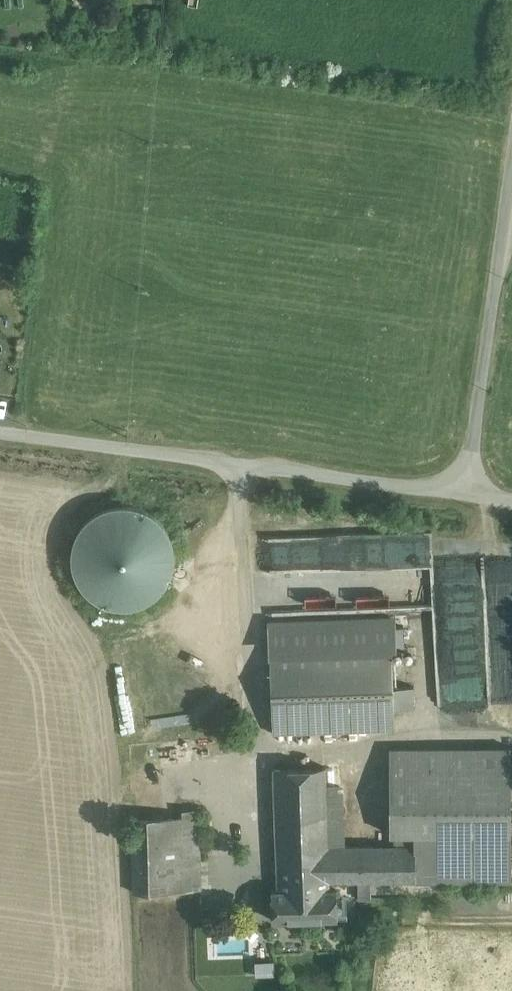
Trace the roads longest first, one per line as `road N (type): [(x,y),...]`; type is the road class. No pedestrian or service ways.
road 1 (unclassified): [(0,436),(464,501)]
road 2 (unclassified): [(464,501),(511,148)]

